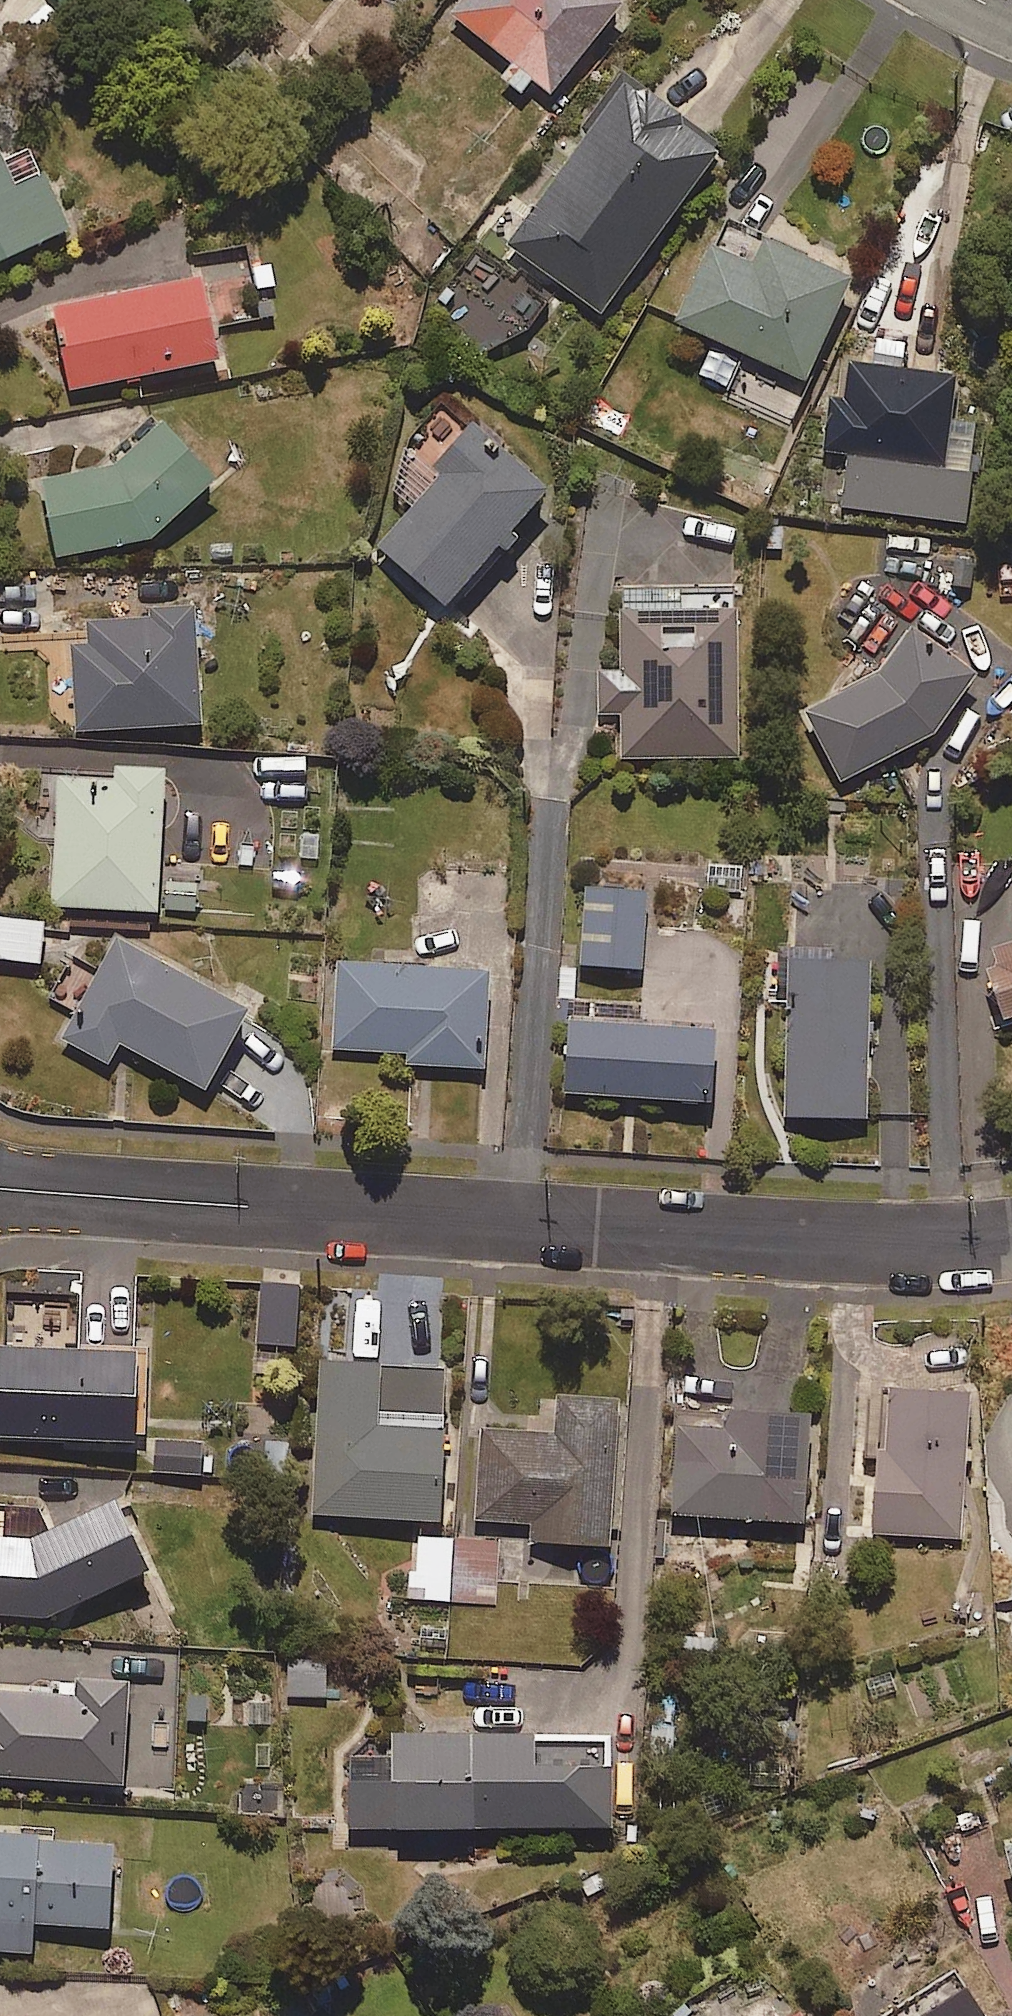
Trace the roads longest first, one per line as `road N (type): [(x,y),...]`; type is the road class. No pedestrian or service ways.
road 1 (residential): [(0,1187),(785,1238),(920,1241),(1011,1234)]

